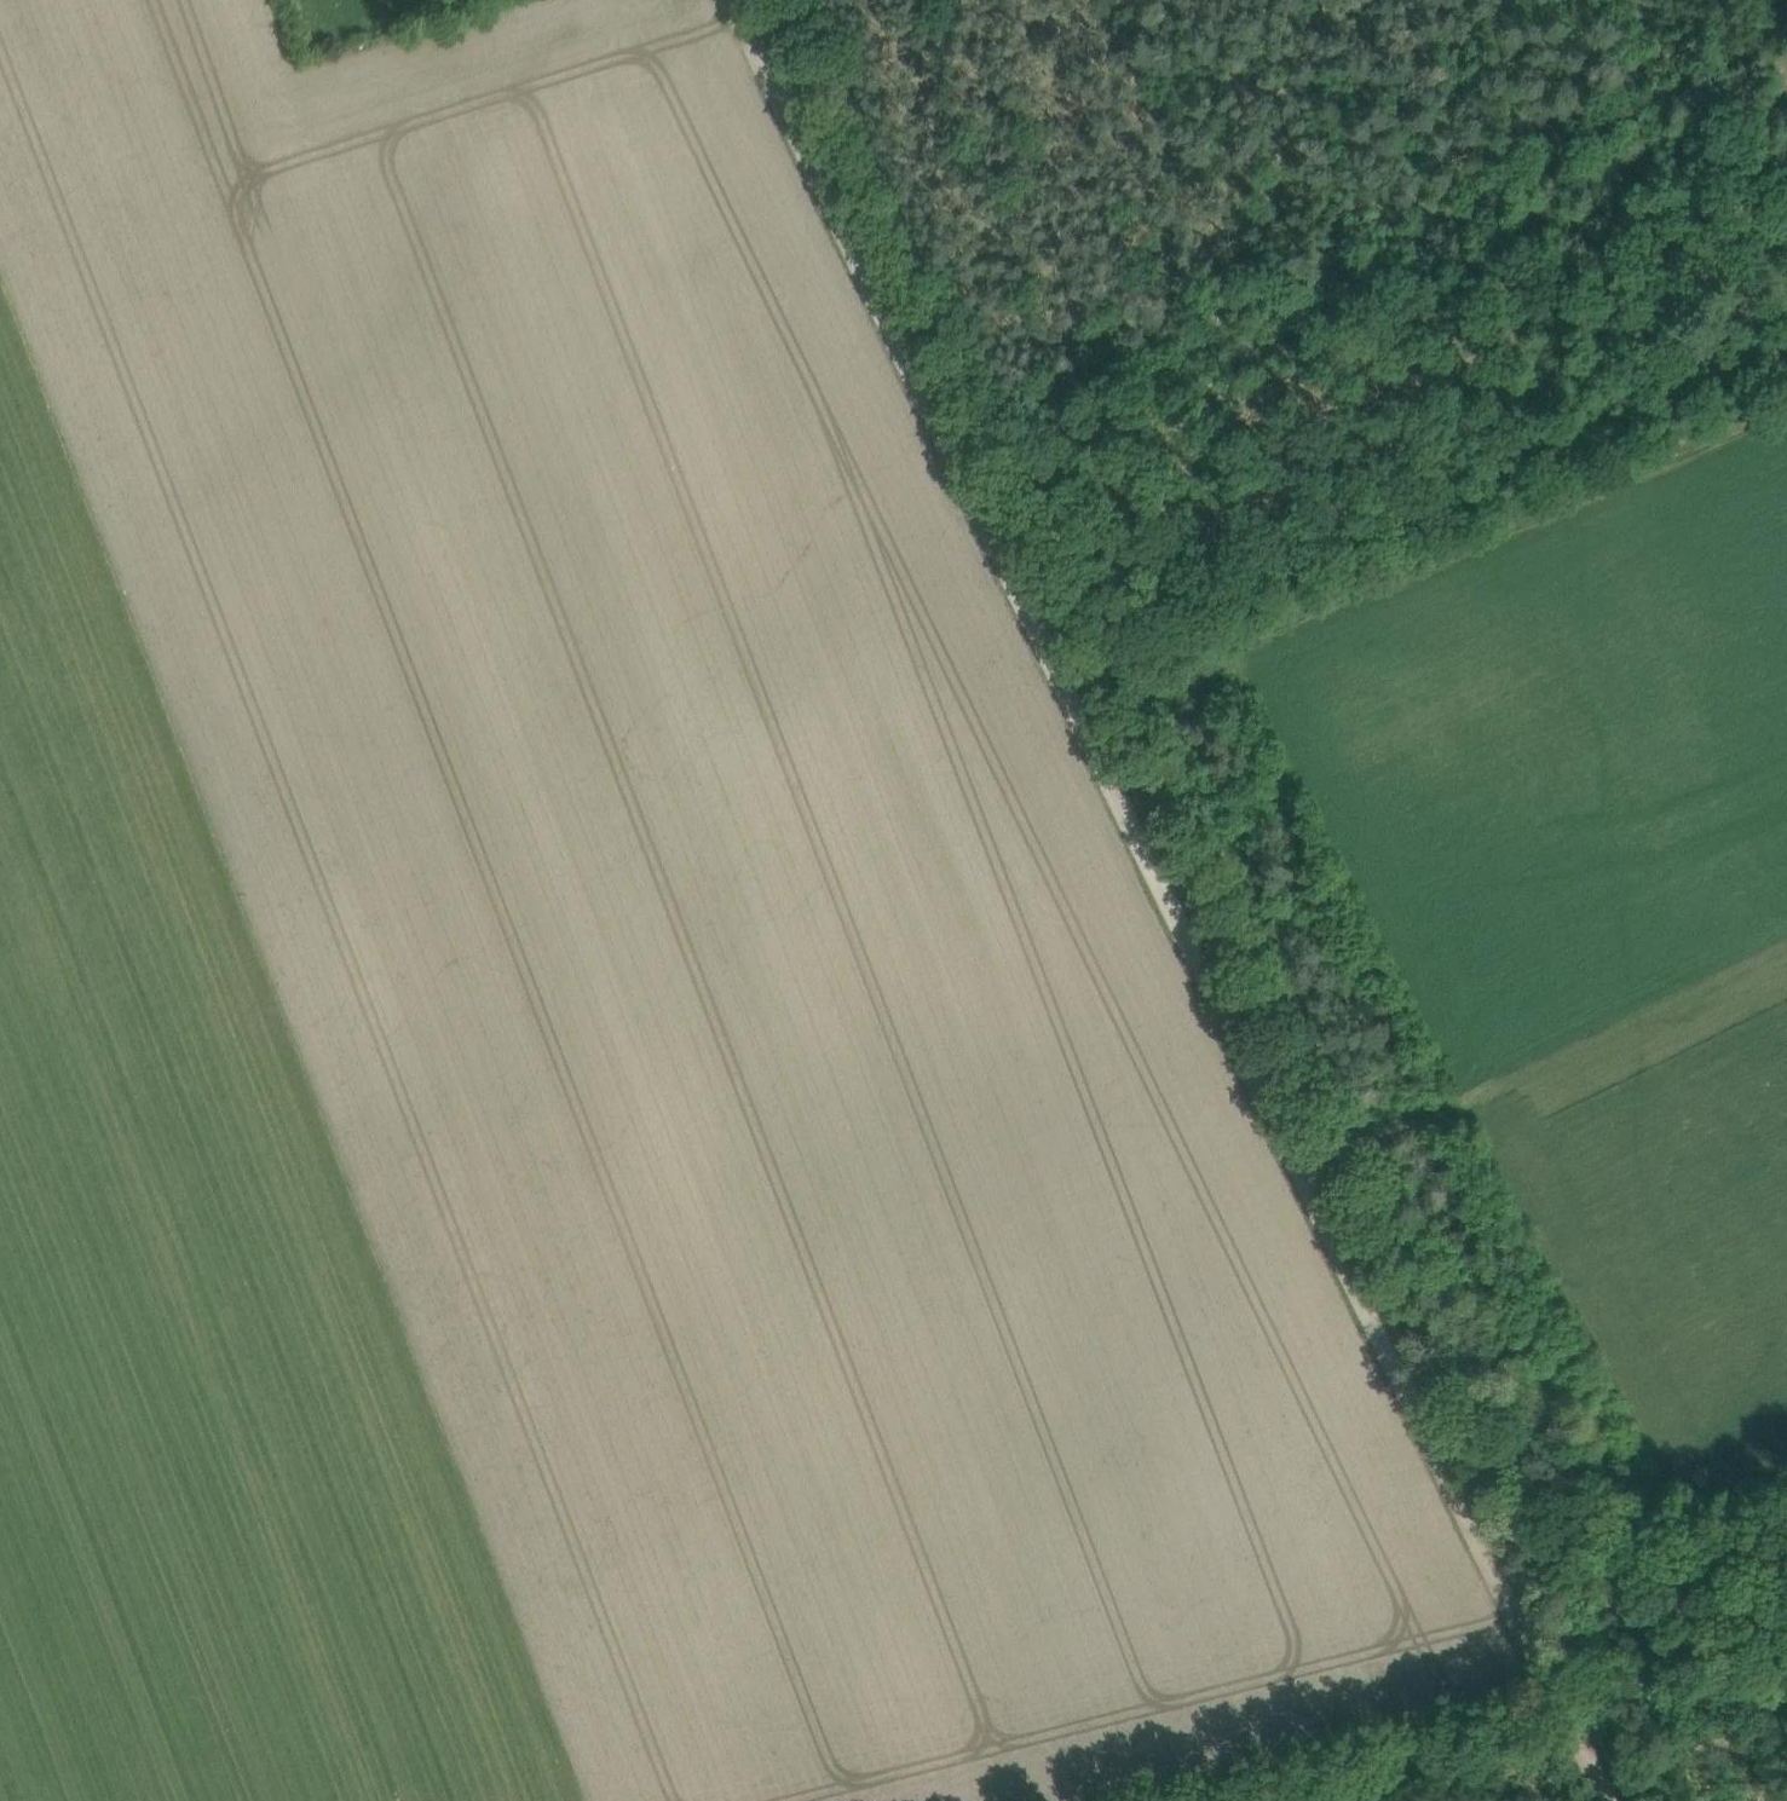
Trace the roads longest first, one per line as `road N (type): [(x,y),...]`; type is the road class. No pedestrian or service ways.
road 1 (track): [(724,0),(1295,1160)]
road 2 (track): [(1295,1160),(1560,1720),(1606,1800)]

